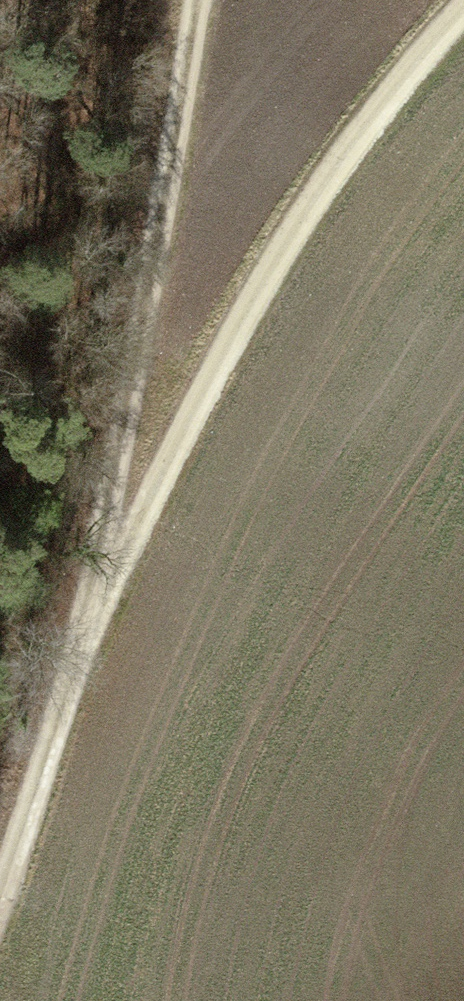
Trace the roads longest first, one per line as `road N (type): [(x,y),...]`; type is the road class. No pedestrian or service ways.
road 1 (track): [(463,20),(314,219),(59,717),(0,887)]
road 2 (track): [(195,0),(0,854)]

